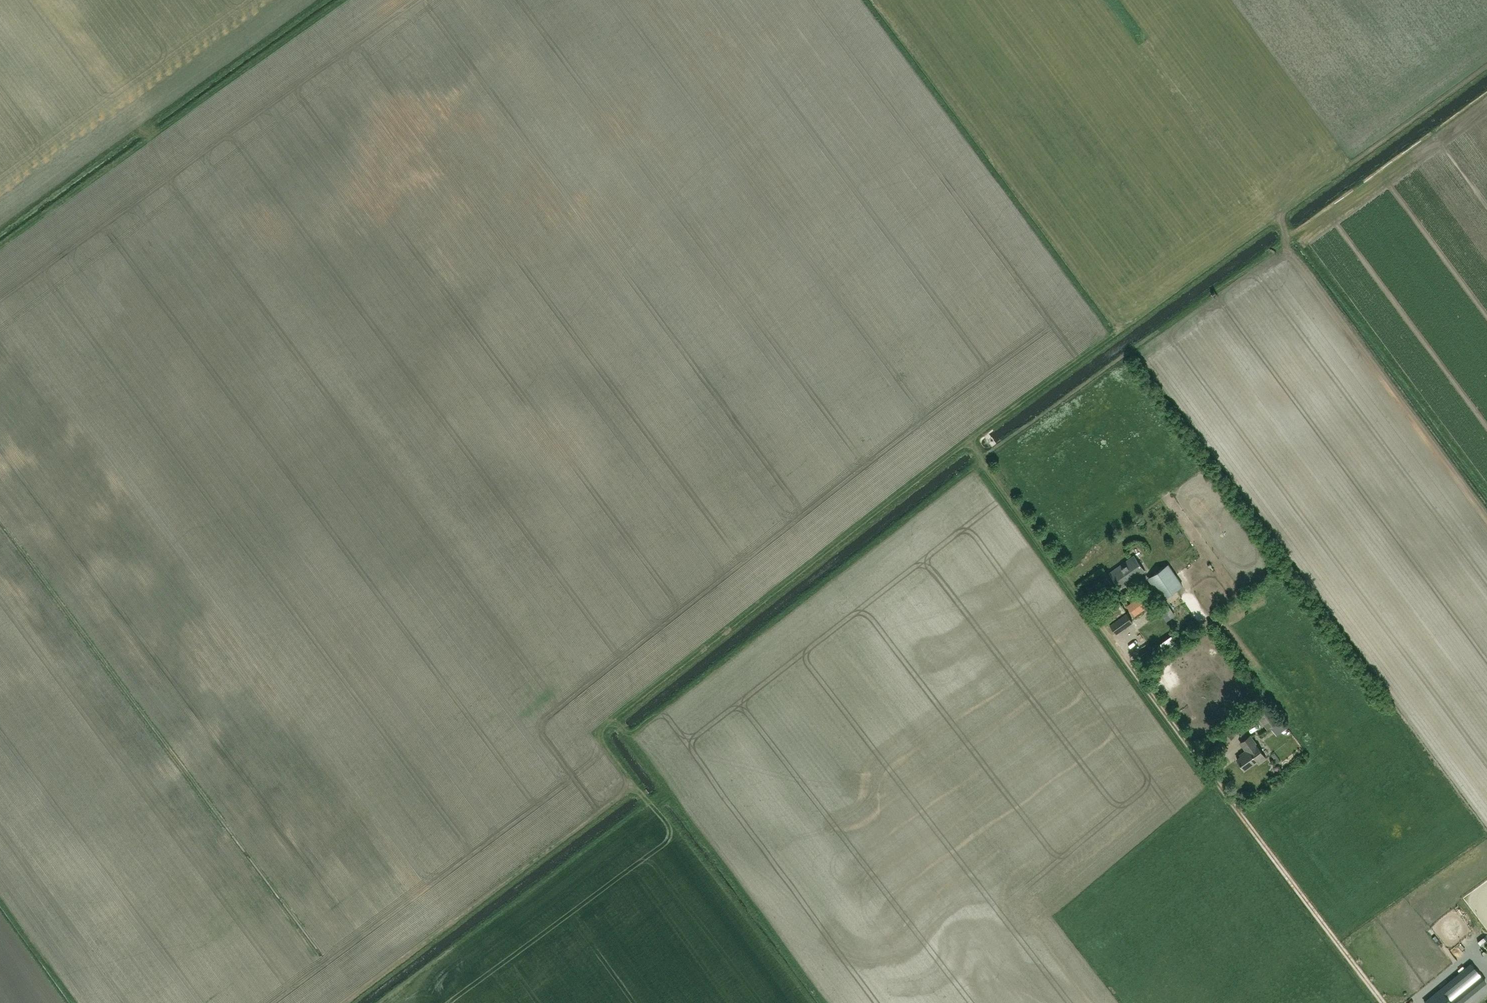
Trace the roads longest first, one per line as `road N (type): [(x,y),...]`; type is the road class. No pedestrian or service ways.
road 1 (unclassified): [(1381,1002),(1053,560)]

